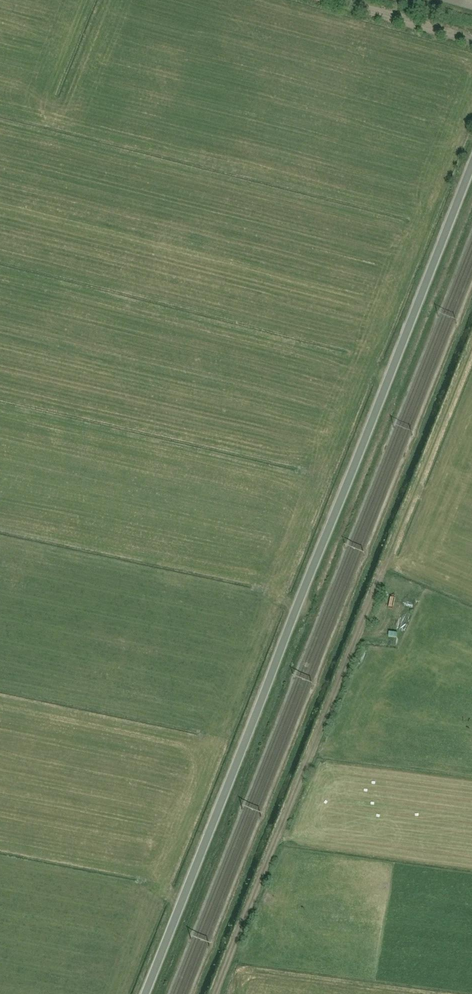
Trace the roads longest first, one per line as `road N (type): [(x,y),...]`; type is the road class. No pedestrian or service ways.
road 1 (unclassified): [(145,993),(471,165)]
road 2 (track): [(216,993),(471,351)]
road 3 (track): [(326,0),(471,41)]

